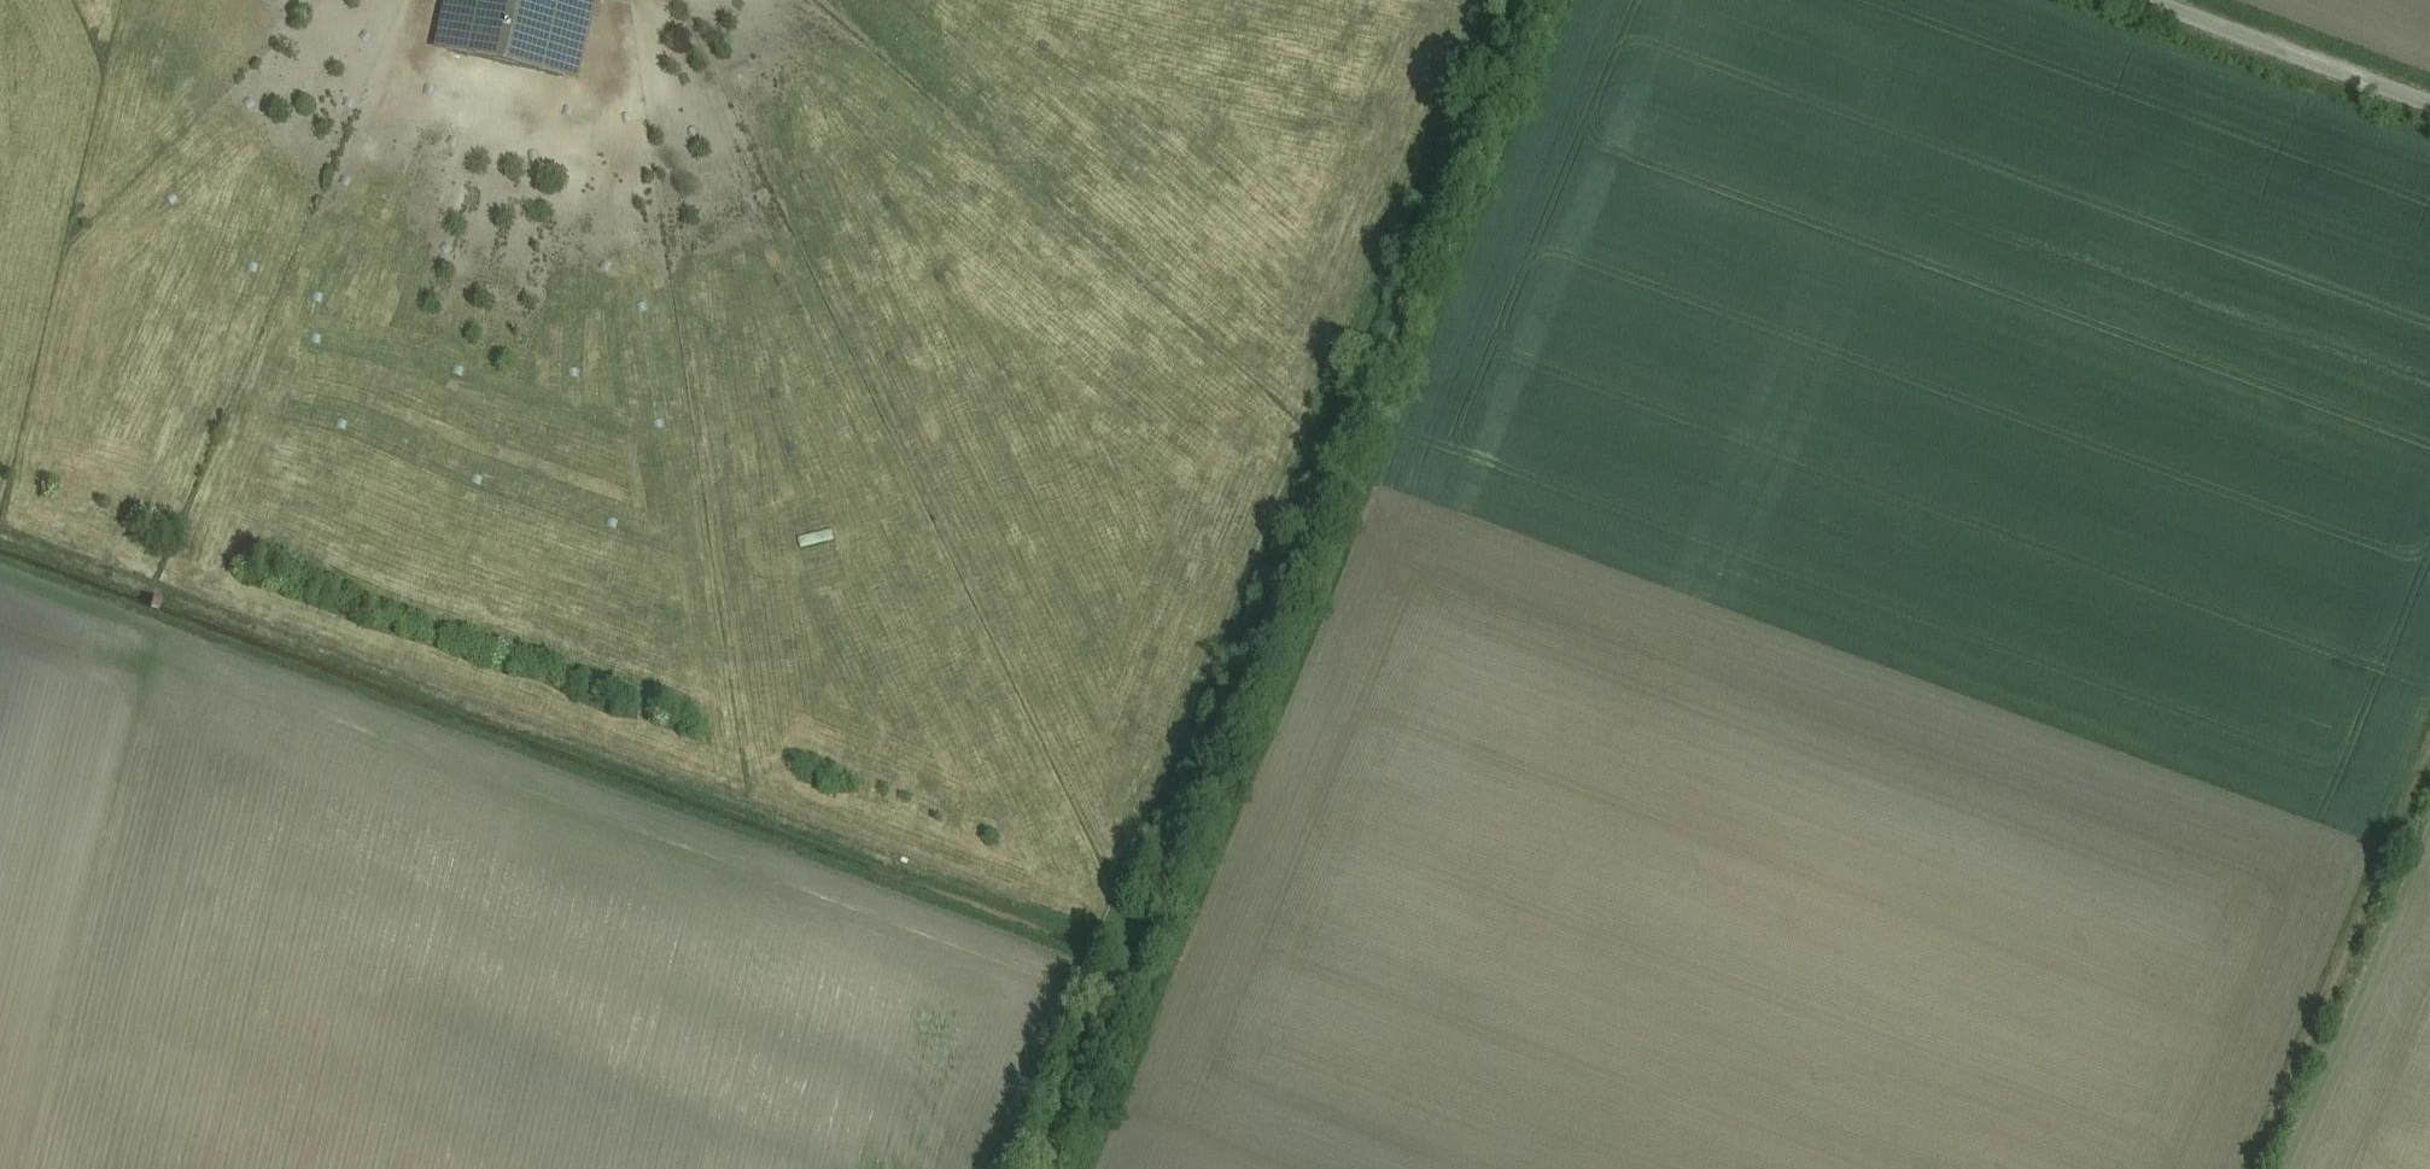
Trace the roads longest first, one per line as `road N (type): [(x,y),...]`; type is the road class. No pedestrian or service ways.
road 1 (track): [(1536,0),(1045,1168)]
road 2 (track): [(2429,765),(2259,1168)]
road 3 (unclassified): [(2131,0),(2429,108)]

